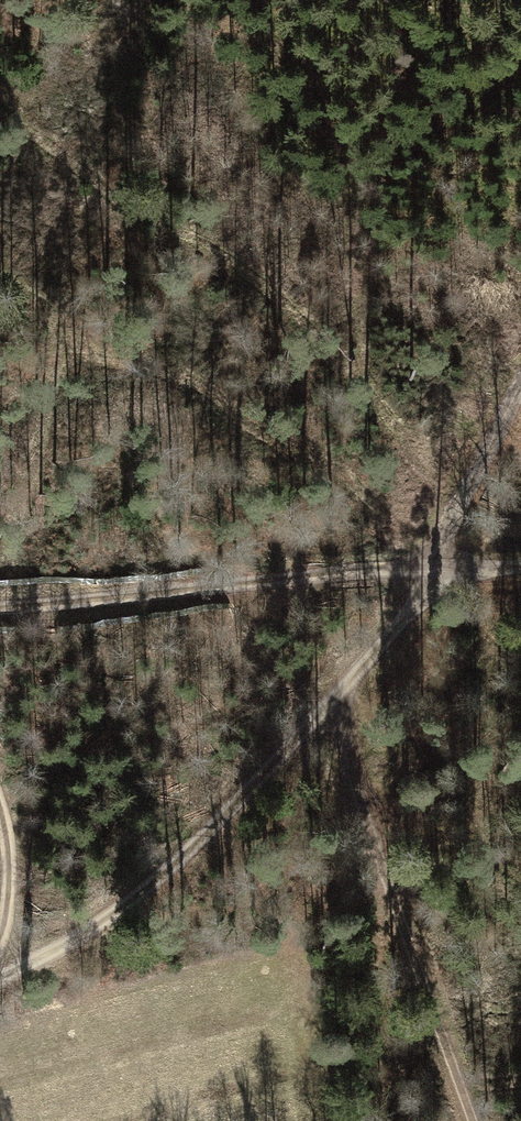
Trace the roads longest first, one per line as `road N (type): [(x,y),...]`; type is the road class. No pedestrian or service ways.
road 1 (track): [(520,345),(344,670),(102,916),(0,966)]
road 2 (track): [(520,555),(0,601)]
road 3 (track): [(322,693),(470,1120)]

